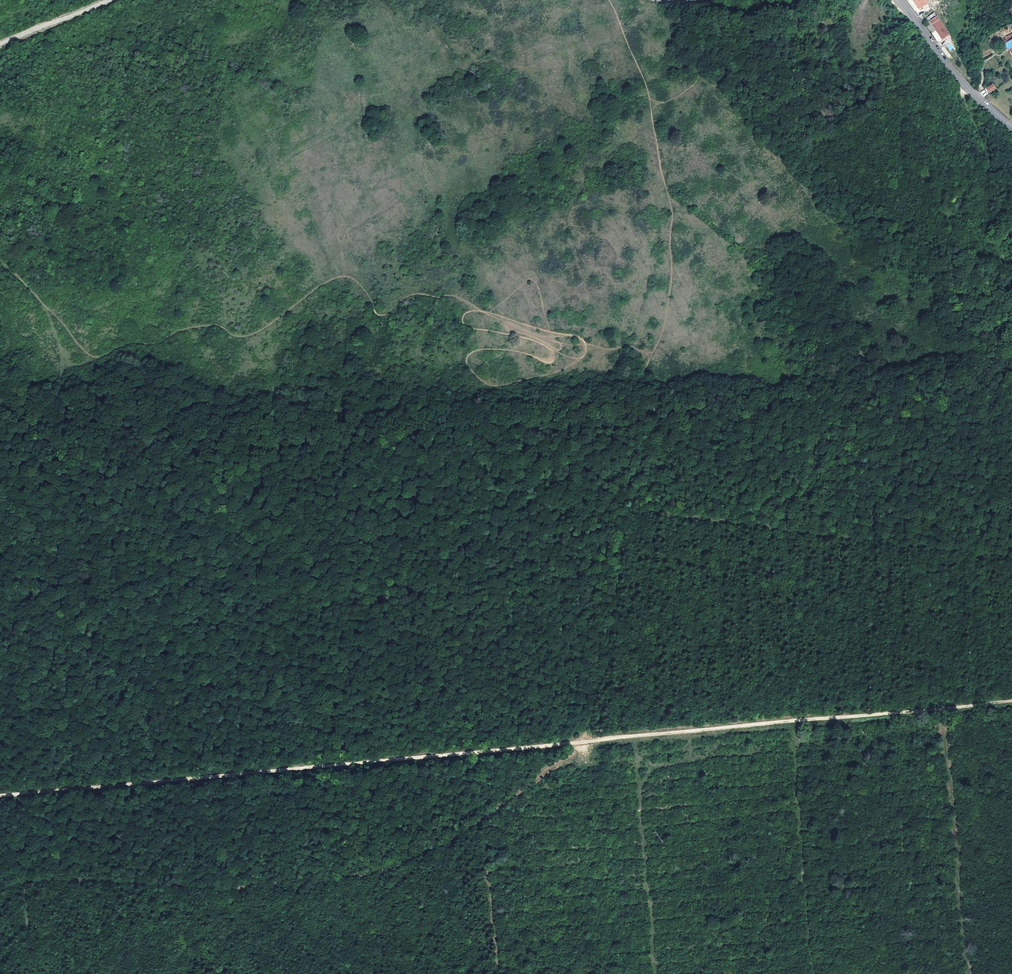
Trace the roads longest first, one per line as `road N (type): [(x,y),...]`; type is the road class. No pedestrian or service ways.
road 1 (track): [(585,344),(544,340),(455,297),(410,295),(378,313),(363,287),(339,277),(248,336),(204,327),(95,357),(0,258)]
road 2 (track): [(1011,305),(933,235),(832,184),(823,154),(807,147),(796,114),(763,80),(738,33),(727,27),(706,66),(668,103),(652,100),(609,0)]
road 3 (track): [(0,796),(578,743)]
road 4 (track): [(469,314),(570,335),(584,351),(551,376),(487,383),(472,376),(470,354),(500,350),(548,361),(551,348),(470,328),(464,317)]
road 5 (track): [(652,100),(671,209),(672,281),(660,339),(636,383),(625,508)]
road 6 (track): [(578,743),(944,709)]
road 7 (track): [(48,456),(70,789)]
road 8 (track): [(867,0),(853,53),(892,66),(909,162),(971,268)]
road 9 (track): [(967,973),(944,709)]
road 10 (track): [(793,723),(814,973)]
road 11 (track): [(634,738),(655,973)]
road 12 (track): [(0,460),(48,456),(63,438),(63,356),(47,308)]
road 13 (track): [(962,83),(1011,216)]

